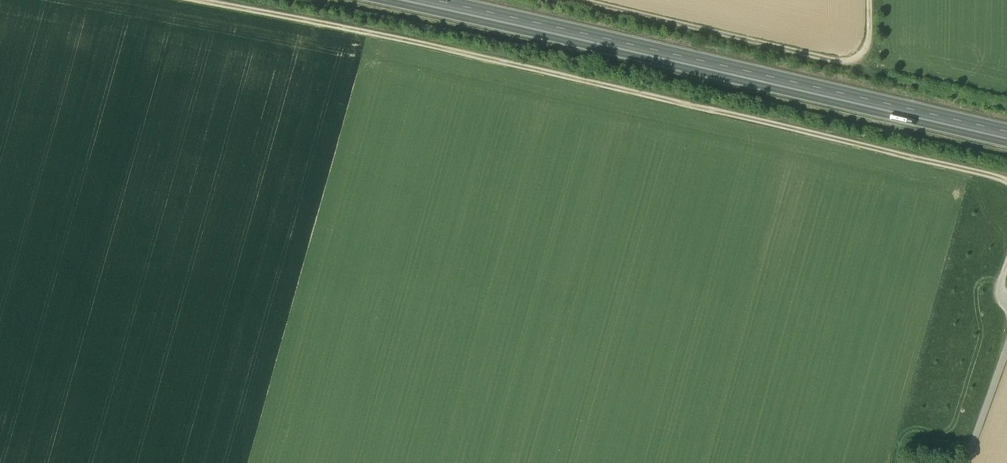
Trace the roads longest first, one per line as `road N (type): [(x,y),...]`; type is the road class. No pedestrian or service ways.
road 1 (track): [(1006,181),(199,0)]
road 2 (trunk): [(1006,135),(418,0)]
road 3 (track): [(561,0),(846,63),(870,40),(869,0)]
road 4 (track): [(965,462),(1006,348)]

